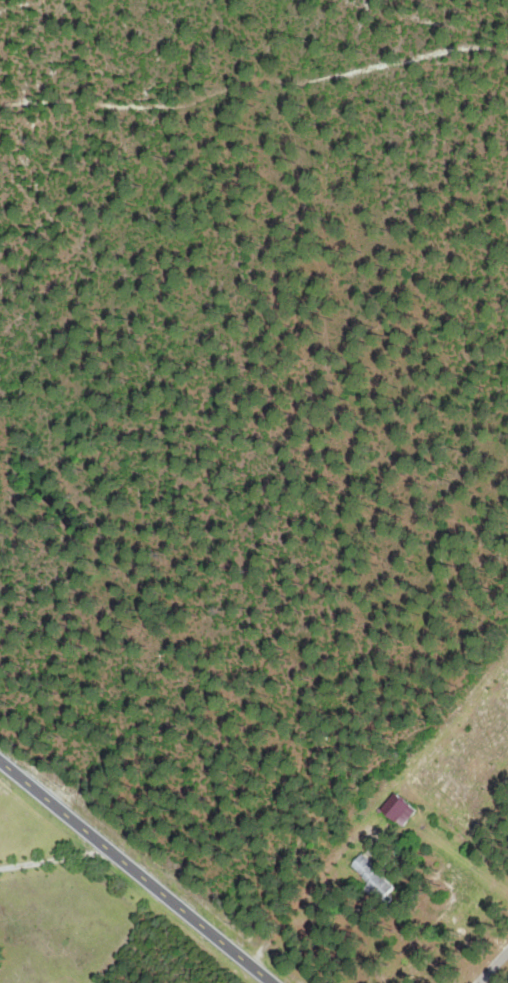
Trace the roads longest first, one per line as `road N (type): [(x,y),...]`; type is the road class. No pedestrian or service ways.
road 1 (residential): [(275,982),(0,758)]

